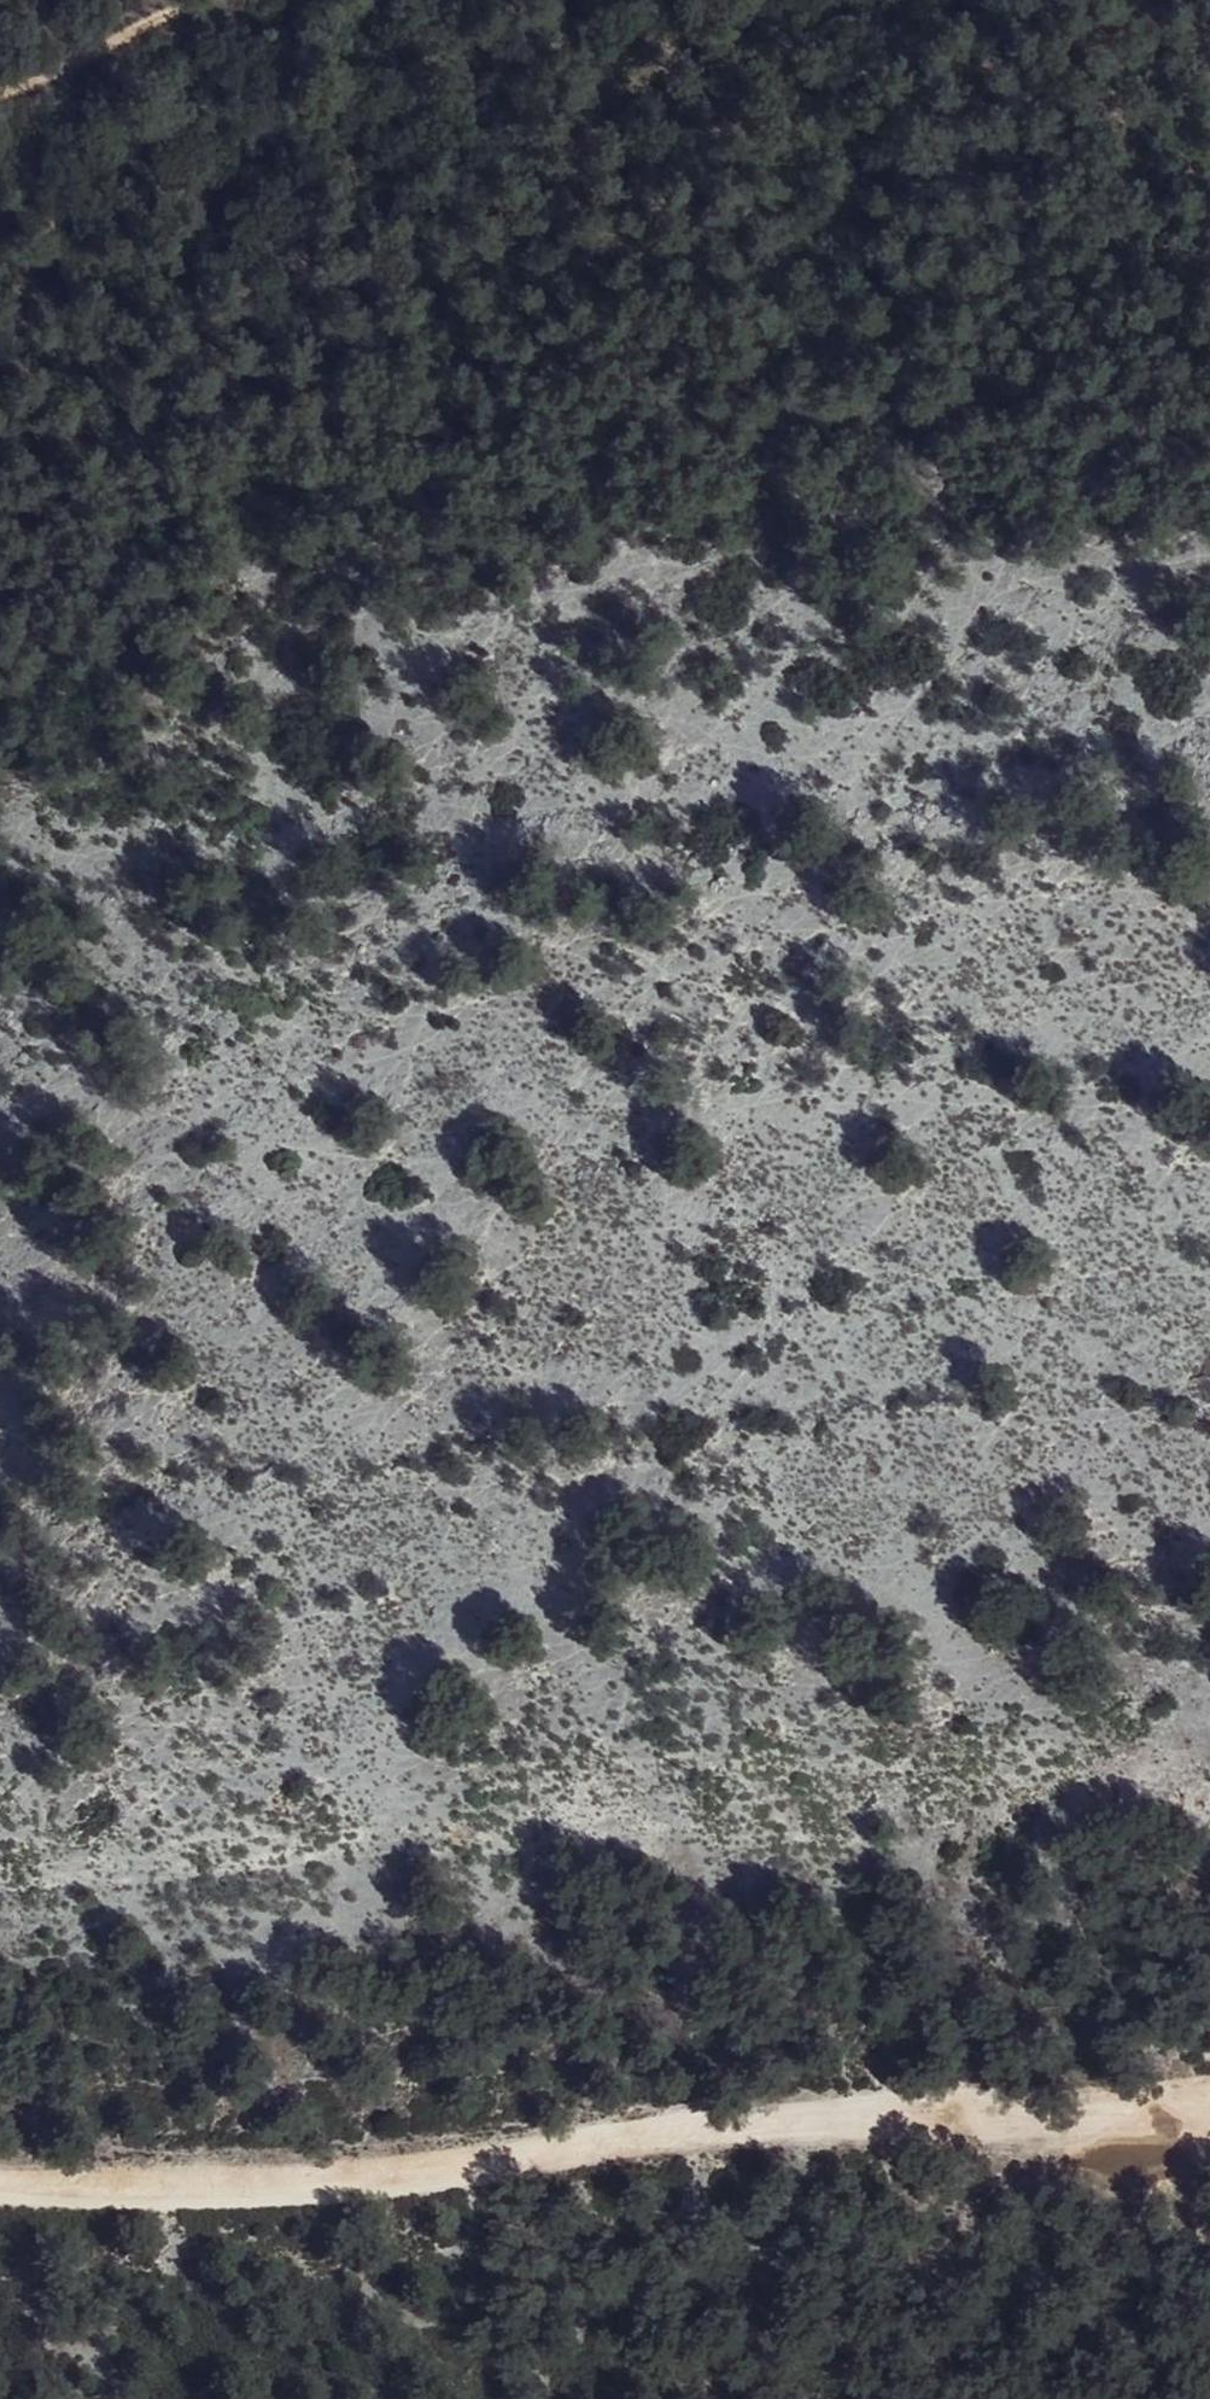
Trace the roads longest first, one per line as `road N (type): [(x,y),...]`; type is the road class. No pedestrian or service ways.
road 1 (track): [(1209,2123),(1089,2149),(739,2147),(156,2192),(0,2188)]
road 2 (track): [(198,0),(0,109)]

